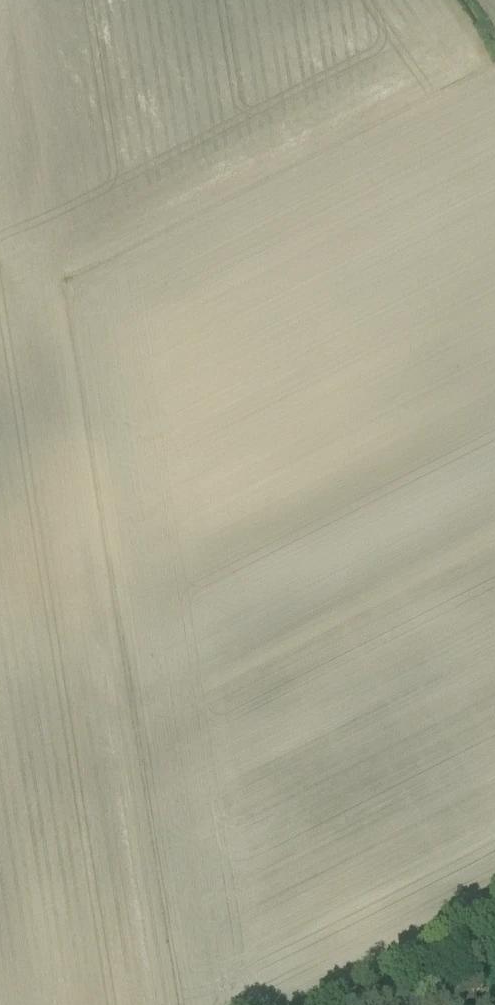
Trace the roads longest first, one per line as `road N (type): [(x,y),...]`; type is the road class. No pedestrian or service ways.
road 1 (track): [(365,1004),(494,937)]

